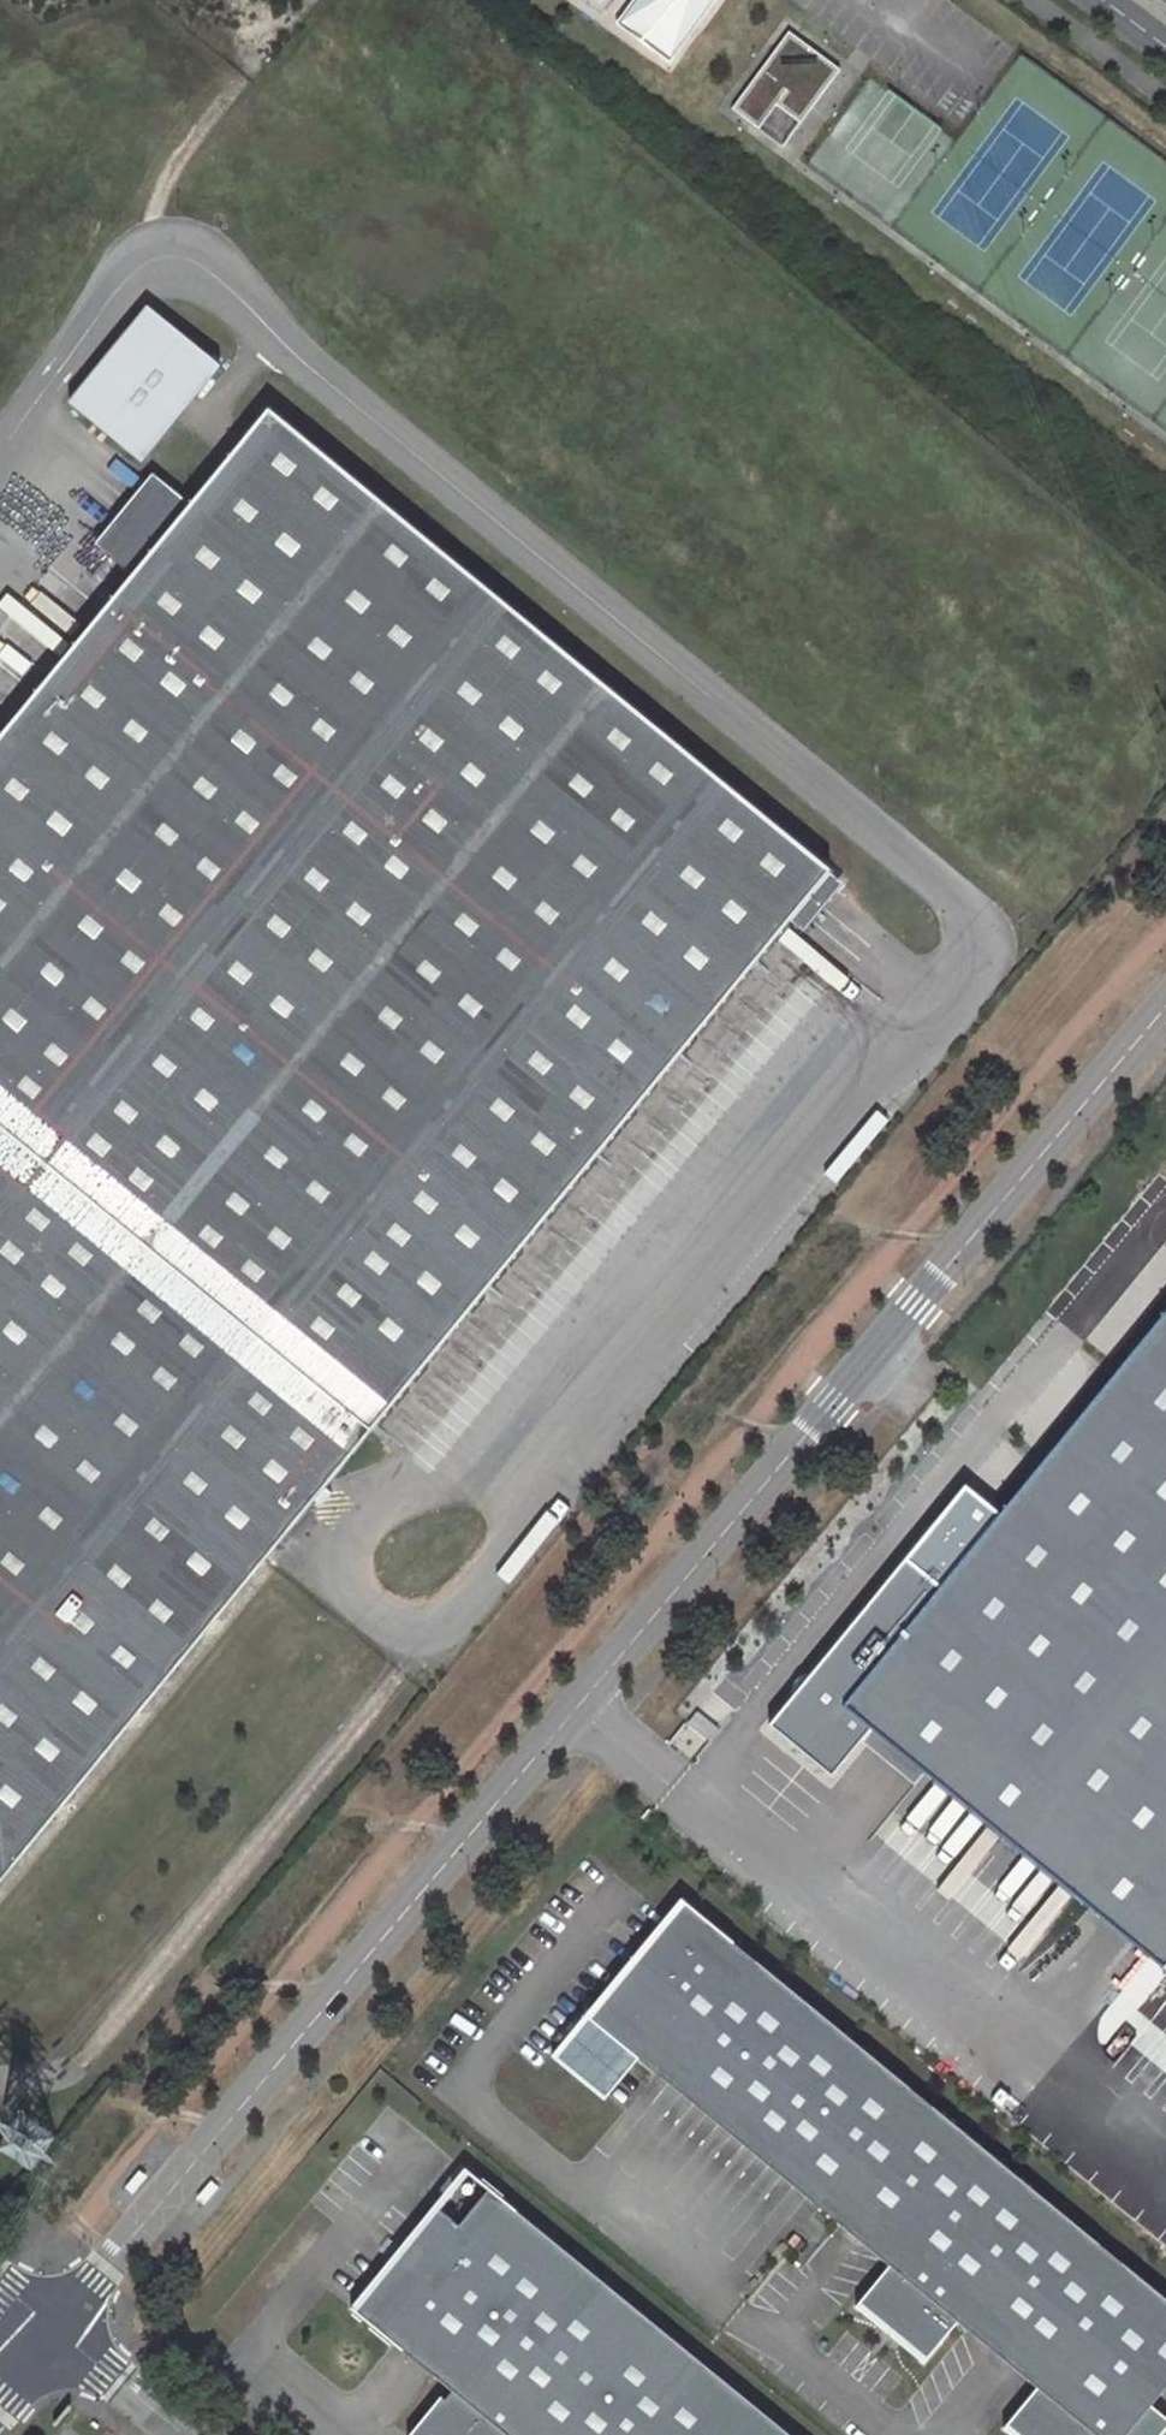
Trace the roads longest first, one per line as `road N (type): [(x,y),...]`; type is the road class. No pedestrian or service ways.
road 1 (unclassified): [(54,2330),(1165,1007)]
road 2 (unclassified): [(183,2434),(54,2330)]

